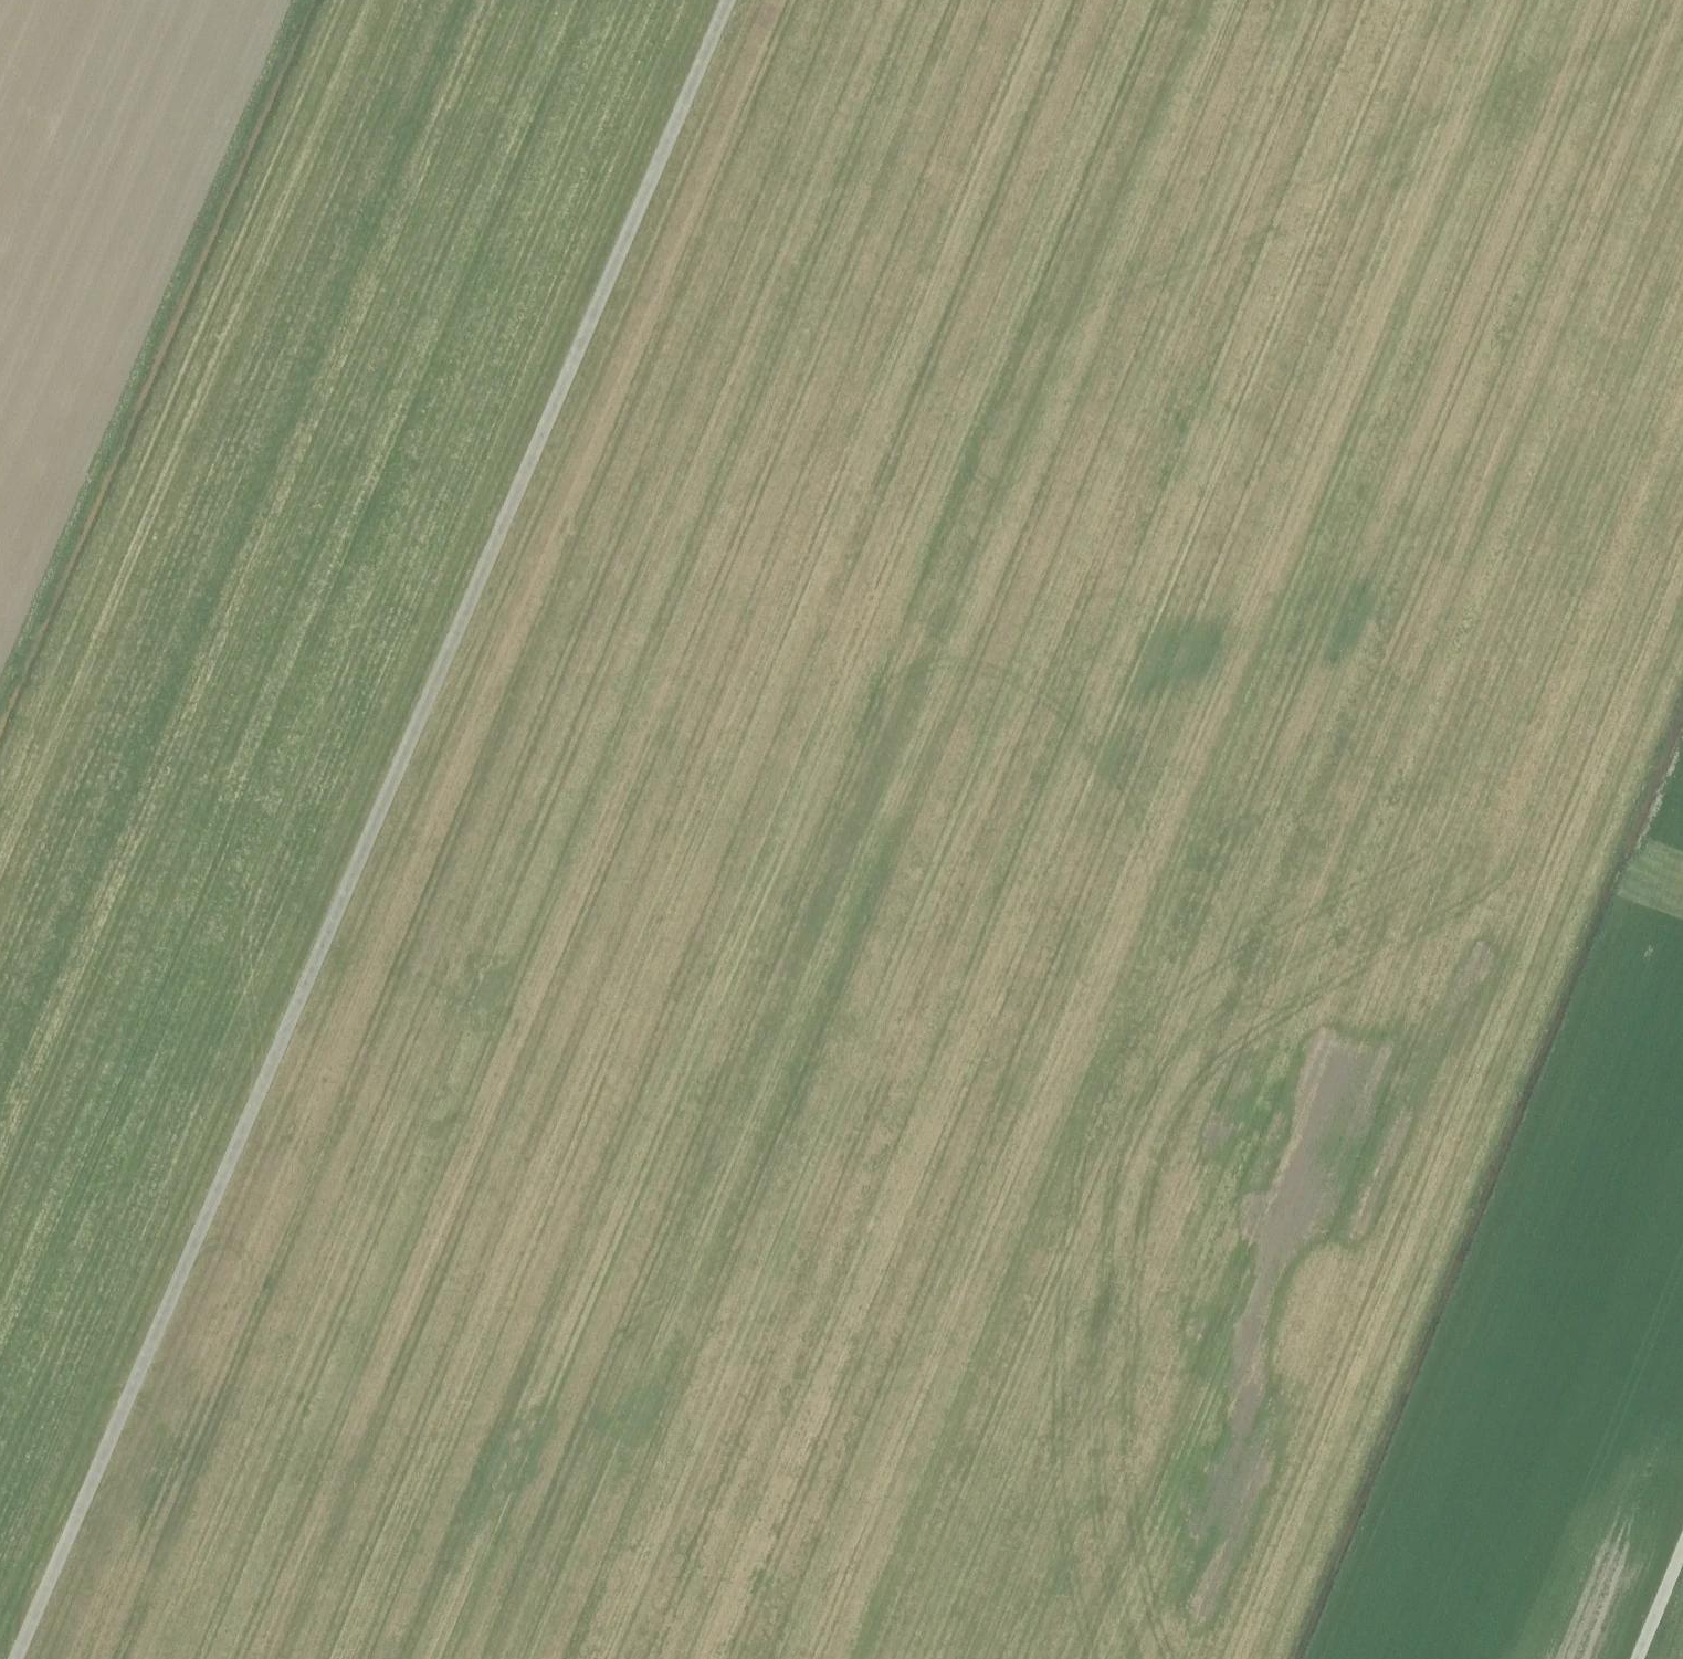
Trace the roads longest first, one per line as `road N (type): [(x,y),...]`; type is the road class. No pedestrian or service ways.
road 1 (track): [(729,0),(16,1658)]
road 2 (track): [(1630,1658),(1682,1531)]

